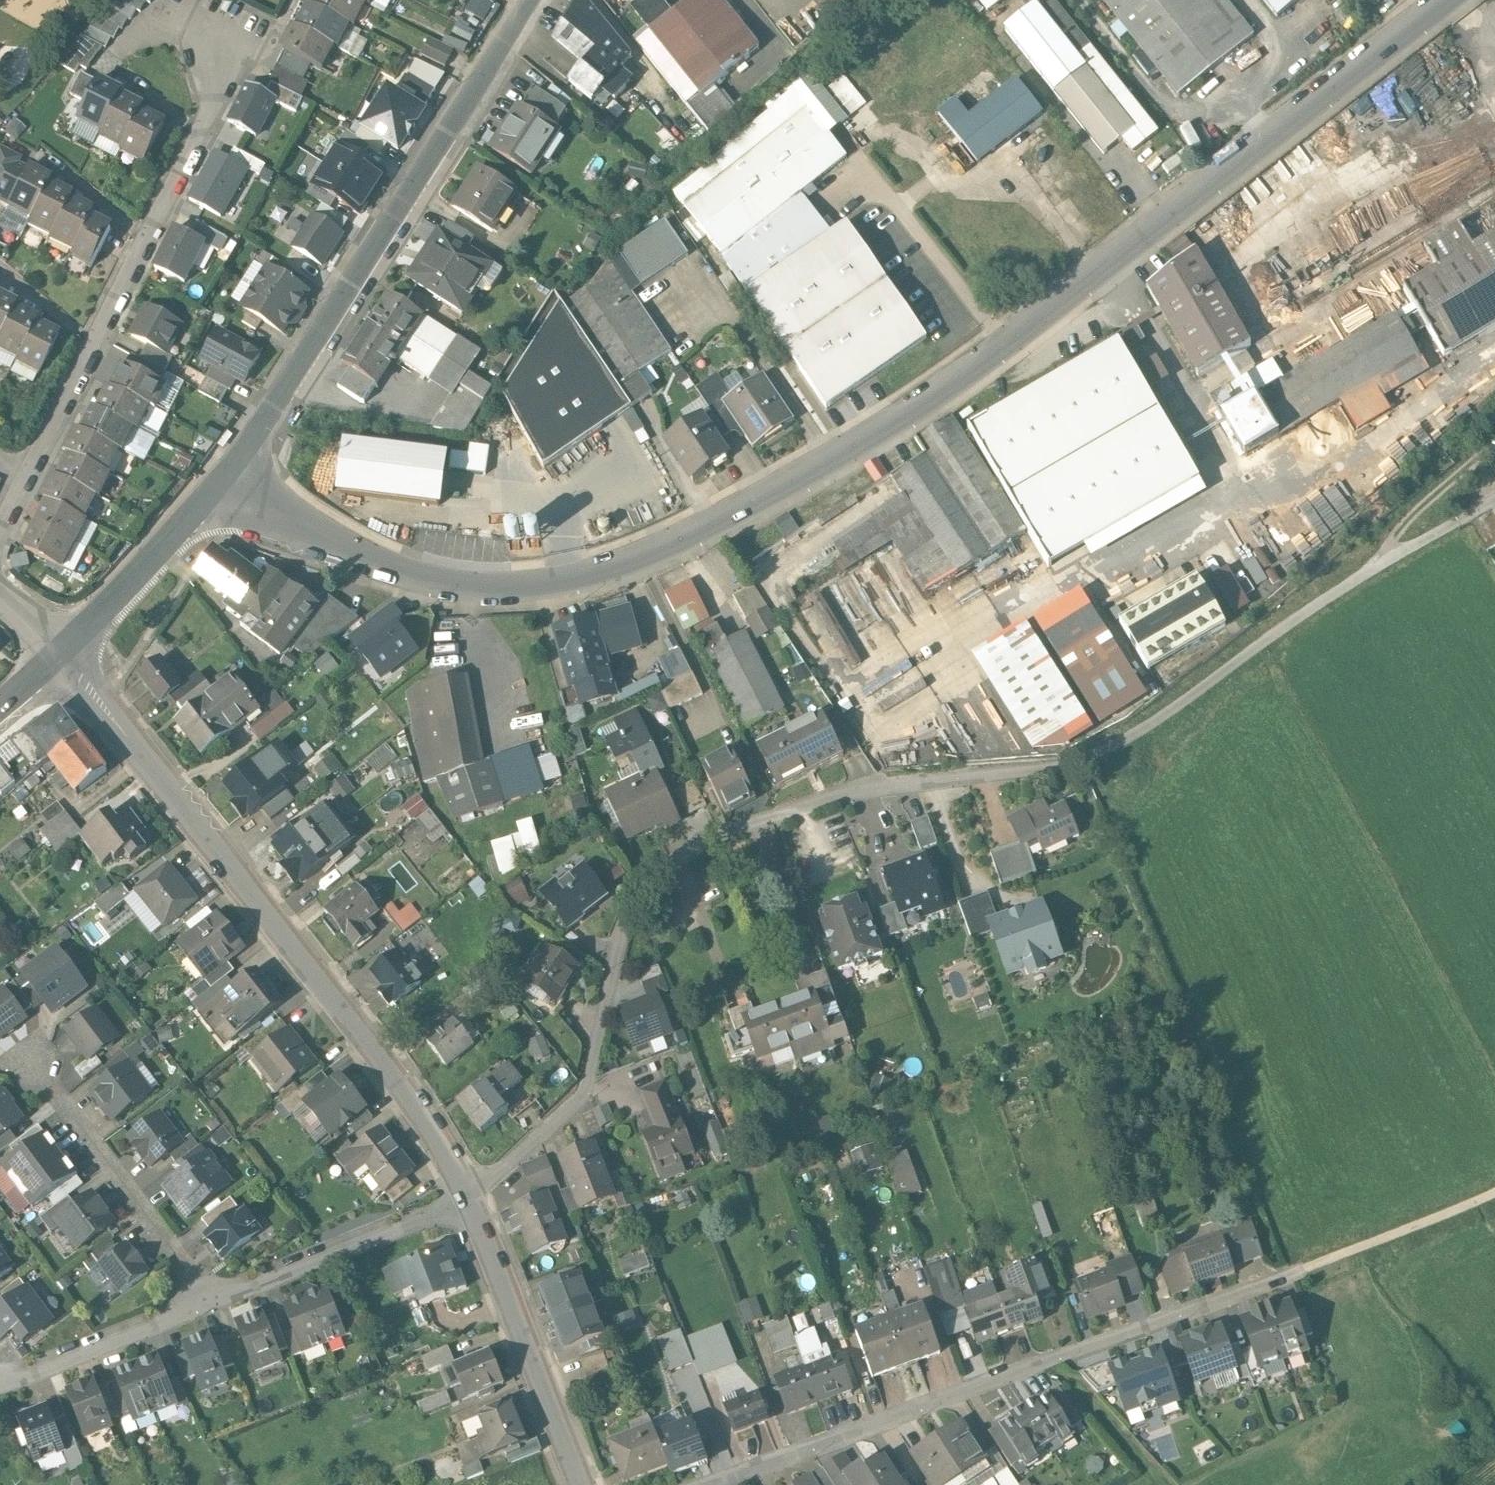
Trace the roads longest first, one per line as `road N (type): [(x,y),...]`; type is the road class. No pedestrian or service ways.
road 1 (unclassified): [(1443,0),(944,391),(764,500),(642,554),(573,580),(502,590),(450,585),(299,530),(228,481)]
road 2 (residential): [(473,1203),(578,1106),(591,1085),(620,940),(665,879),(817,815),(1074,765),(1116,748),(1313,609),(1494,503)]
road 3 (tertiary): [(64,654),(396,1078),(473,1203)]
road 4 (residential): [(110,59),(180,20),(220,37),(208,106),(0,525)]
road 5 (residential): [(1304,1277),(740,1484)]
road 6 (tertiary): [(228,481),(530,0)]
road 7 (residential): [(205,1305),(27,1050)]
road 8 (tertiary): [(473,1203),(588,1484)]
road 9 (residential): [(205,1305),(473,1203)]
road 10 (tertiary): [(64,654),(228,481)]
road 11 (residential): [(0,1387),(205,1305)]
road 12 (track): [(1304,1277),(1494,1194)]
road 13 (track): [(1045,1368),(1152,1484)]

